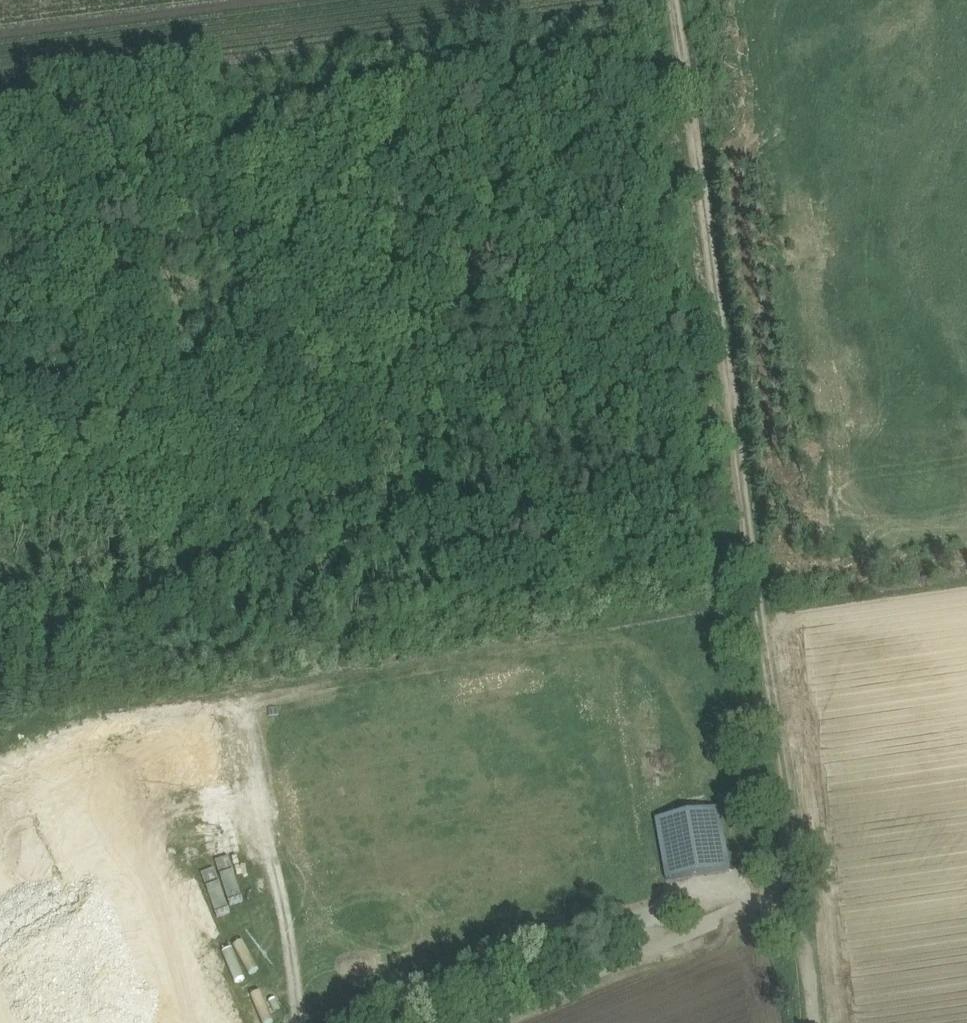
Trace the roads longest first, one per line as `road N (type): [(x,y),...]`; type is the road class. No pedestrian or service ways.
road 1 (track): [(814,1022),(802,942),(770,898),(789,855),(787,786),(669,0)]
road 2 (unclassified): [(479,1022),(770,898)]

